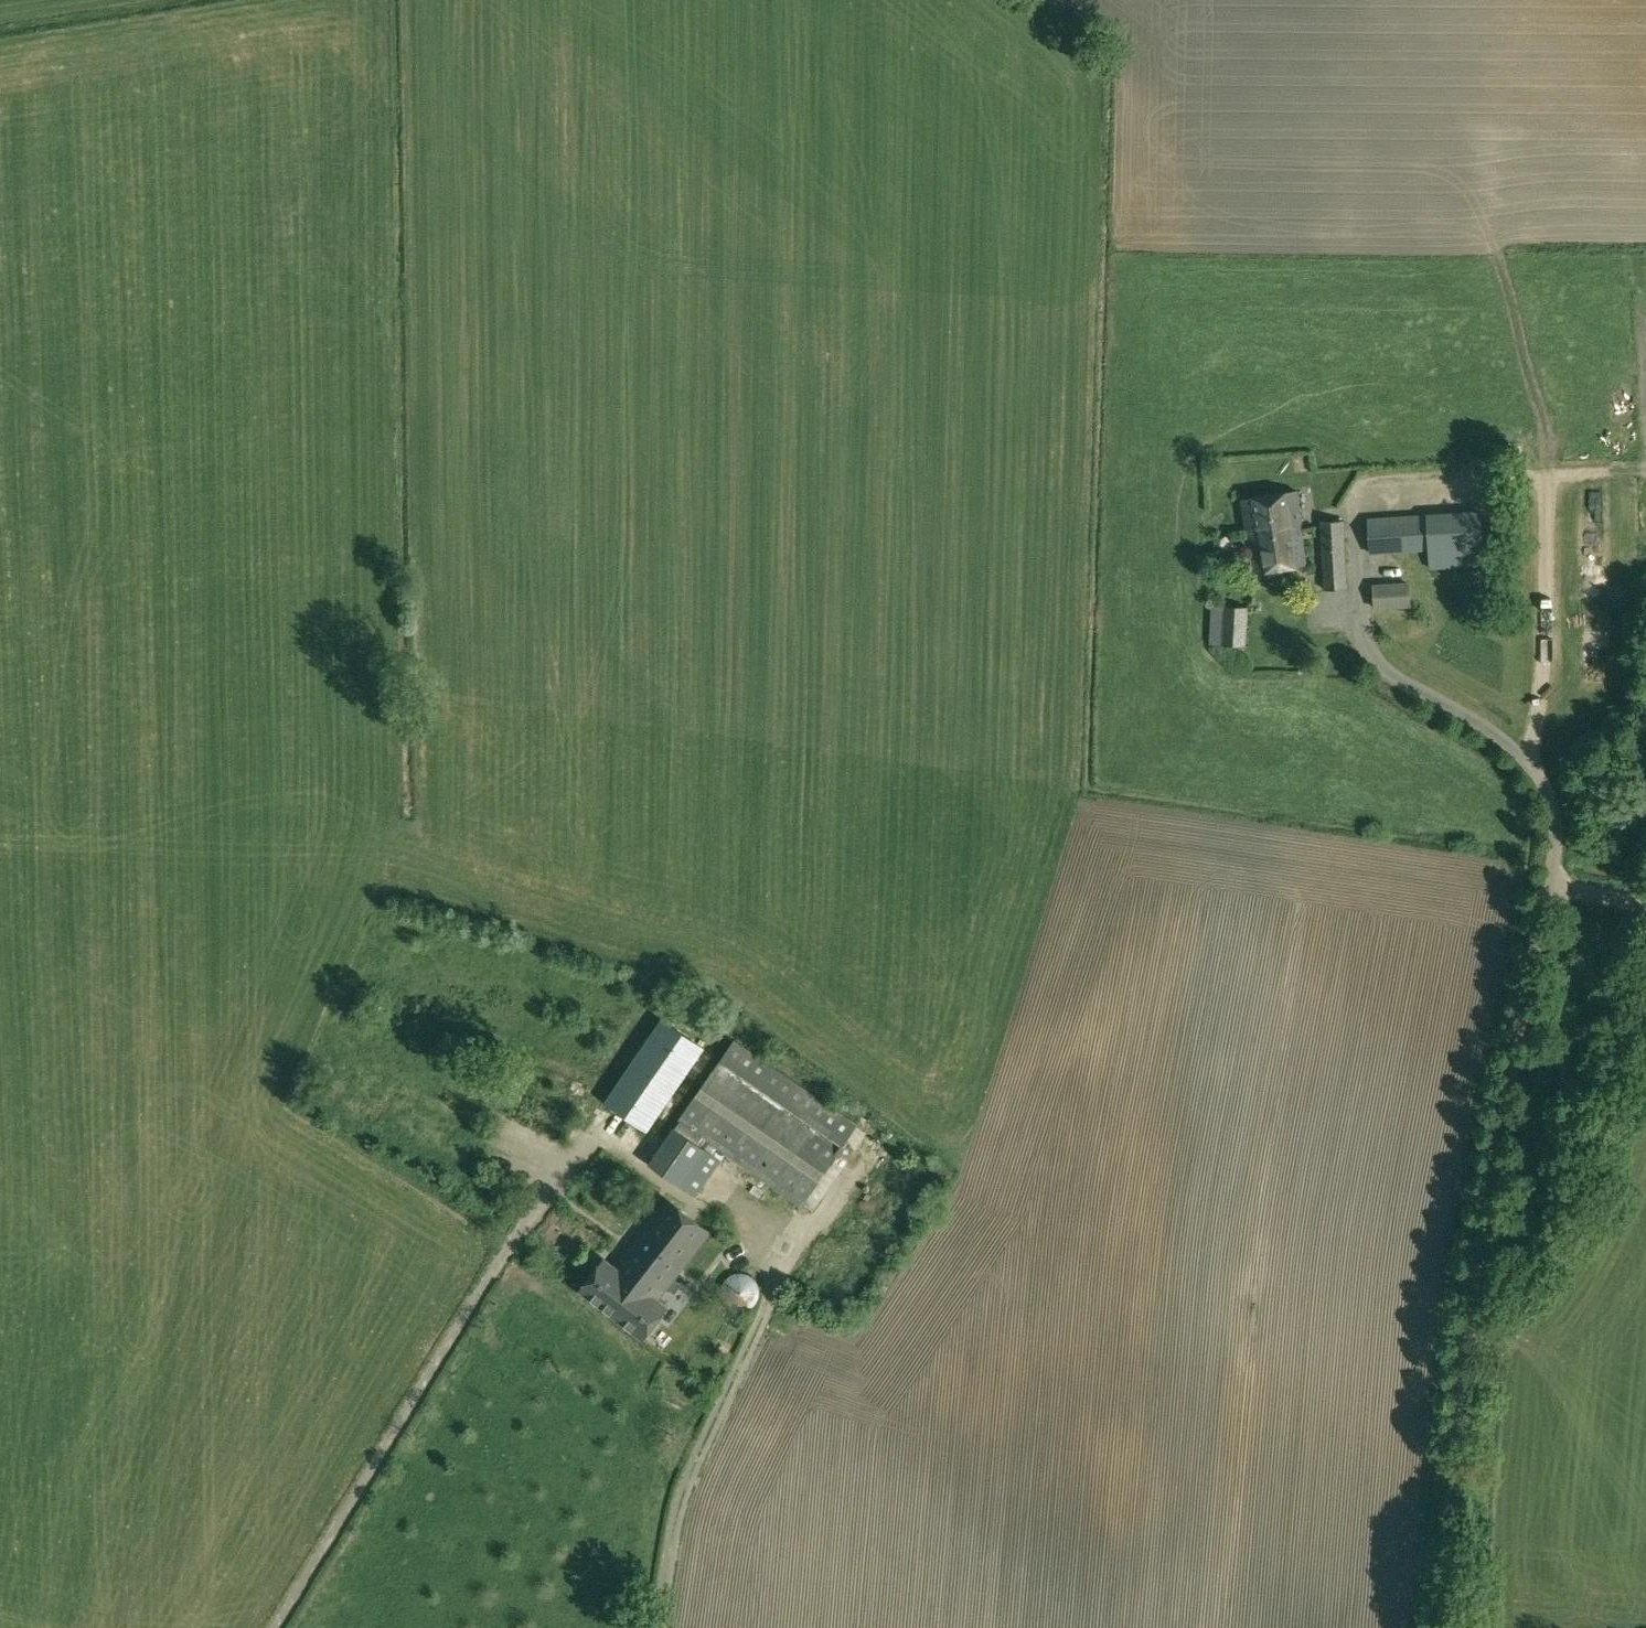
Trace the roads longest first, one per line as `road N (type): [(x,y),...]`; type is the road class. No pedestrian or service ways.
road 1 (unclassified): [(1441,1627),(1474,1241),(1559,835),(1537,774),(1380,664),(1365,639),(1366,618)]
road 2 (track): [(276,1627),(513,1241)]

